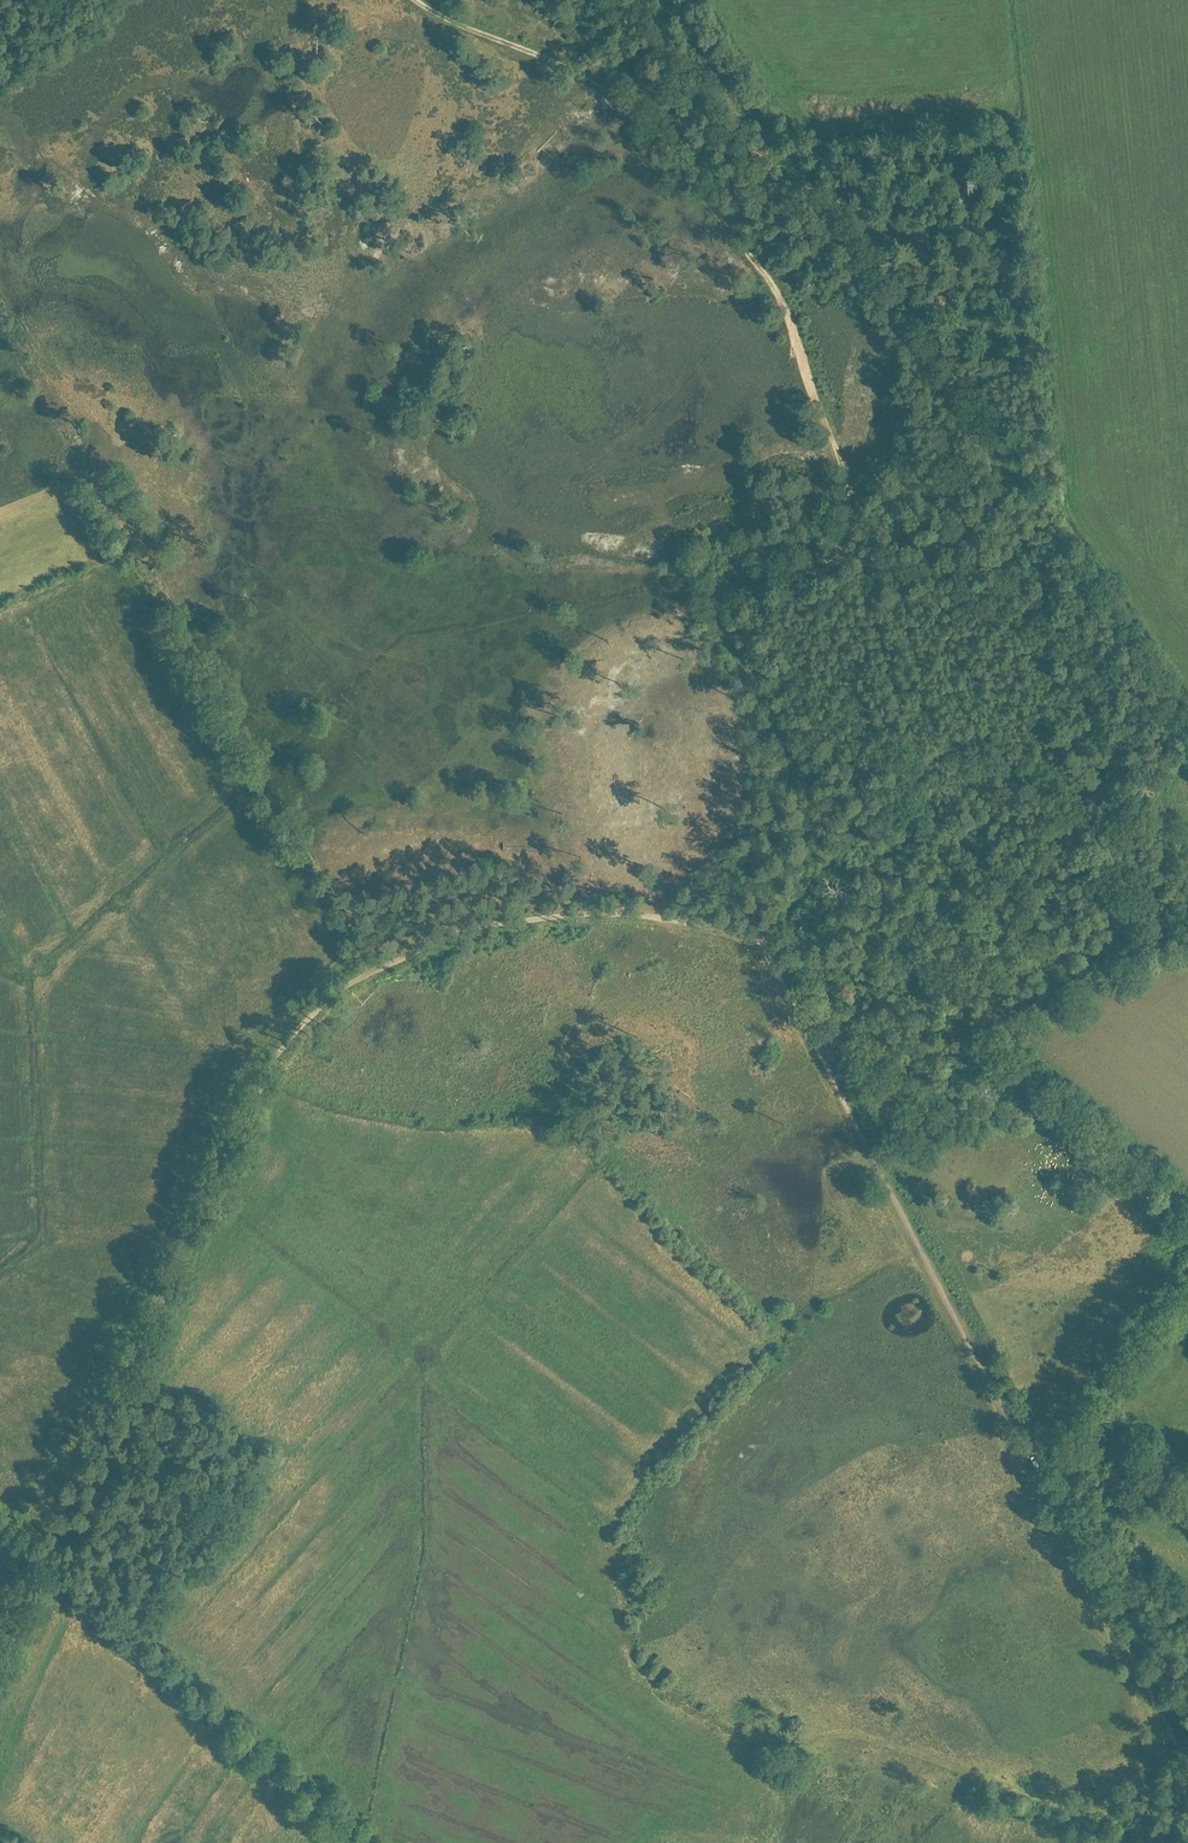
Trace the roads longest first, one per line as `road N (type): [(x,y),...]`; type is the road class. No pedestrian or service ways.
road 1 (track): [(754,940),(848,843),(721,612),(726,594),(756,579),(840,574),(846,490),(786,308),(638,110),(582,74),(415,0)]
road 2 (track): [(754,940),(636,918),(534,917),(464,930),(398,955),(346,988),(285,1048),(0,1653)]
road 3 (track): [(1187,1760),(754,940)]
road 4 (track): [(880,1169),(972,1099),(975,1015),(1153,916),(1111,819),(1138,787)]
road 5 (track): [(1187,1775),(1072,1808),(852,1739),(815,1741),(779,1759)]
road 6 (track): [(848,843),(858,794),(756,614),(834,592),(840,574)]

